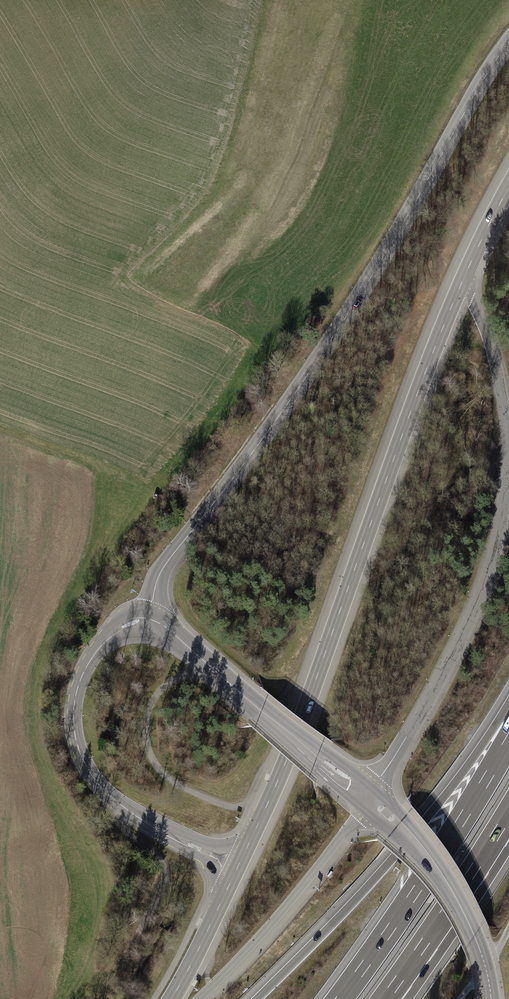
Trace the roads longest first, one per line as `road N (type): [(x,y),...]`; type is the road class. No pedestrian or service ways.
road 1 (tertiary): [(508,42),(317,362),(132,606)]
road 2 (primary): [(252,836),(463,280)]
road 3 (motorway): [(508,711),(390,861),(258,998)]
road 4 (tertiary): [(506,477),(478,597),(369,799)]
road 5 (motorway): [(508,741),(340,998)]
road 6 (tertiary): [(132,606),(369,799)]
road 7 (tertiary): [(185,842),(104,790),(78,746),(80,682),(132,606)]
road 8 (tertiary): [(200,998),(281,913),(369,799)]
road 9 (tertiary): [(491,998),(461,909),(414,843),(369,799)]
road 10 (track): [(127,809),(123,828),(158,858),(164,882),(129,955),(96,998)]
road 11 (tertiary): [(506,477),(496,367),(463,280)]
road 12 (motorway): [(400,978),(508,814)]

